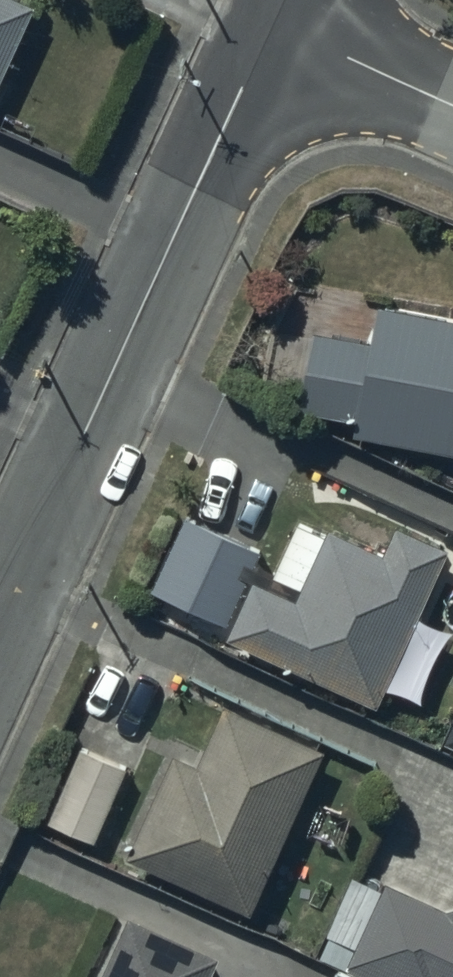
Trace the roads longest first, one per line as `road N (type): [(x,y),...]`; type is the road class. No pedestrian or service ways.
road 1 (tertiary): [(269,21),(0,616)]
road 2 (tertiary): [(269,21),(452,105)]

